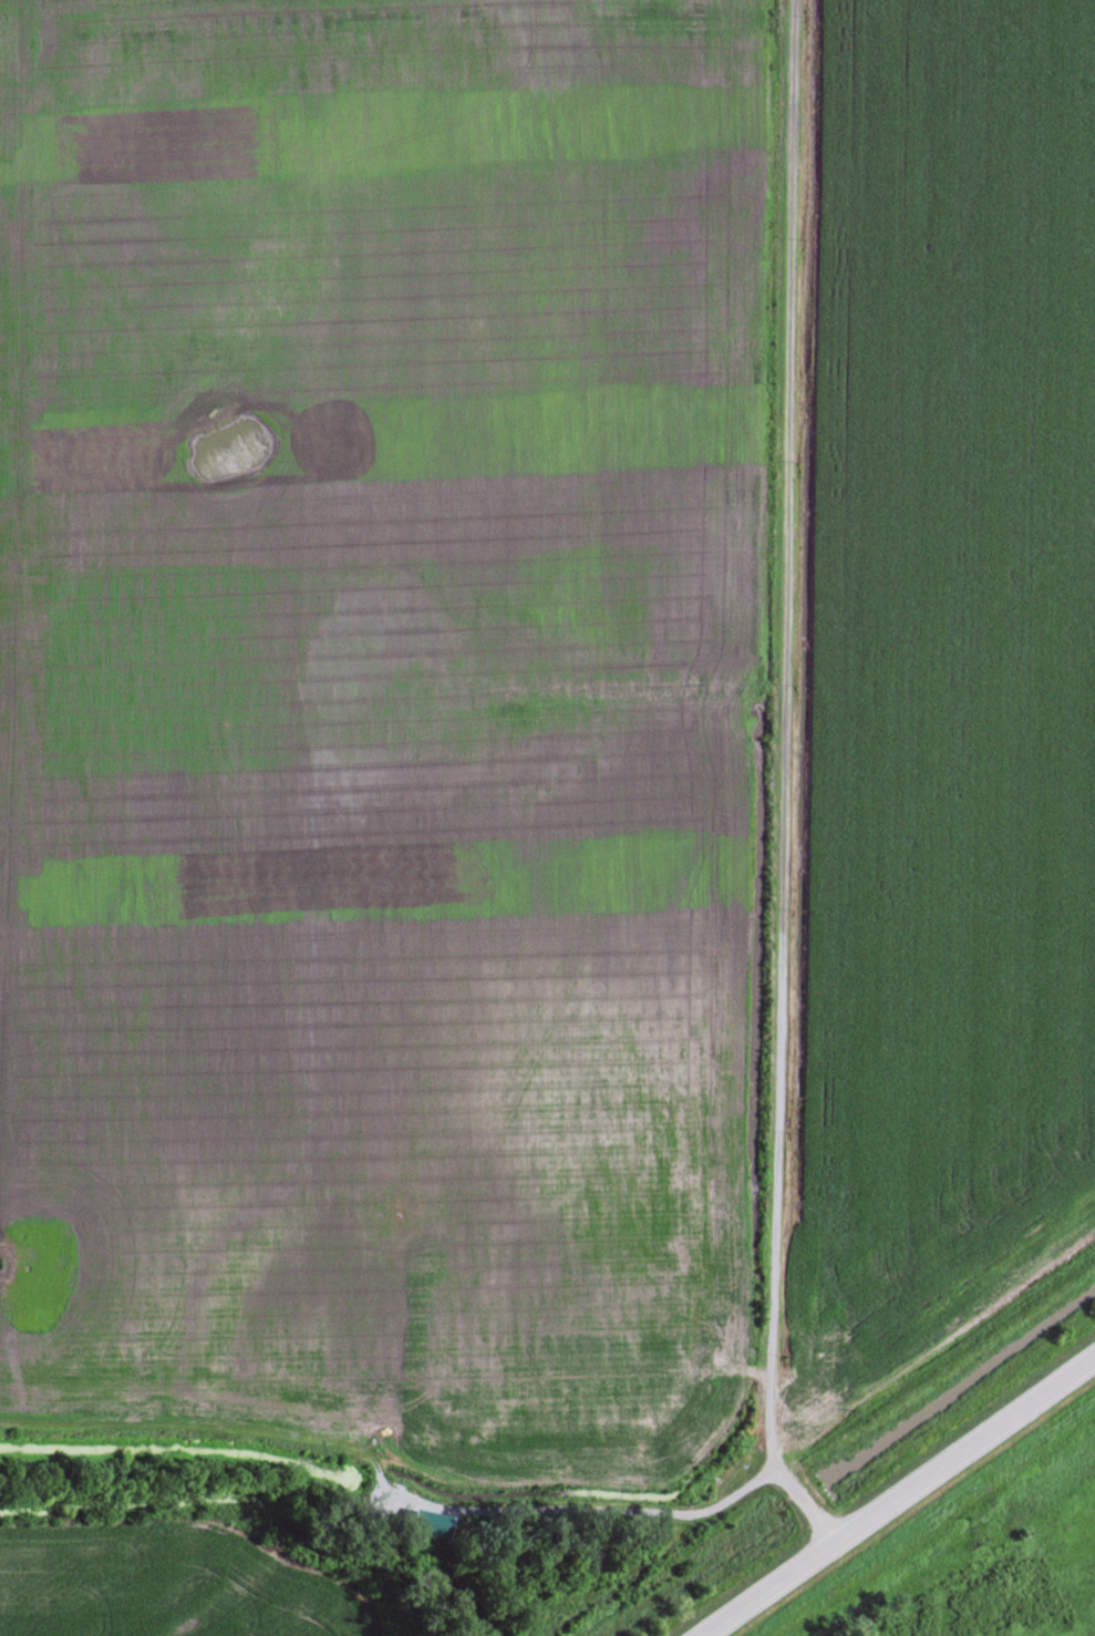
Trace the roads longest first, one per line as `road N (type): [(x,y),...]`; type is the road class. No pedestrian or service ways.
road 1 (secondary): [(1094,1392),(749,1635)]

